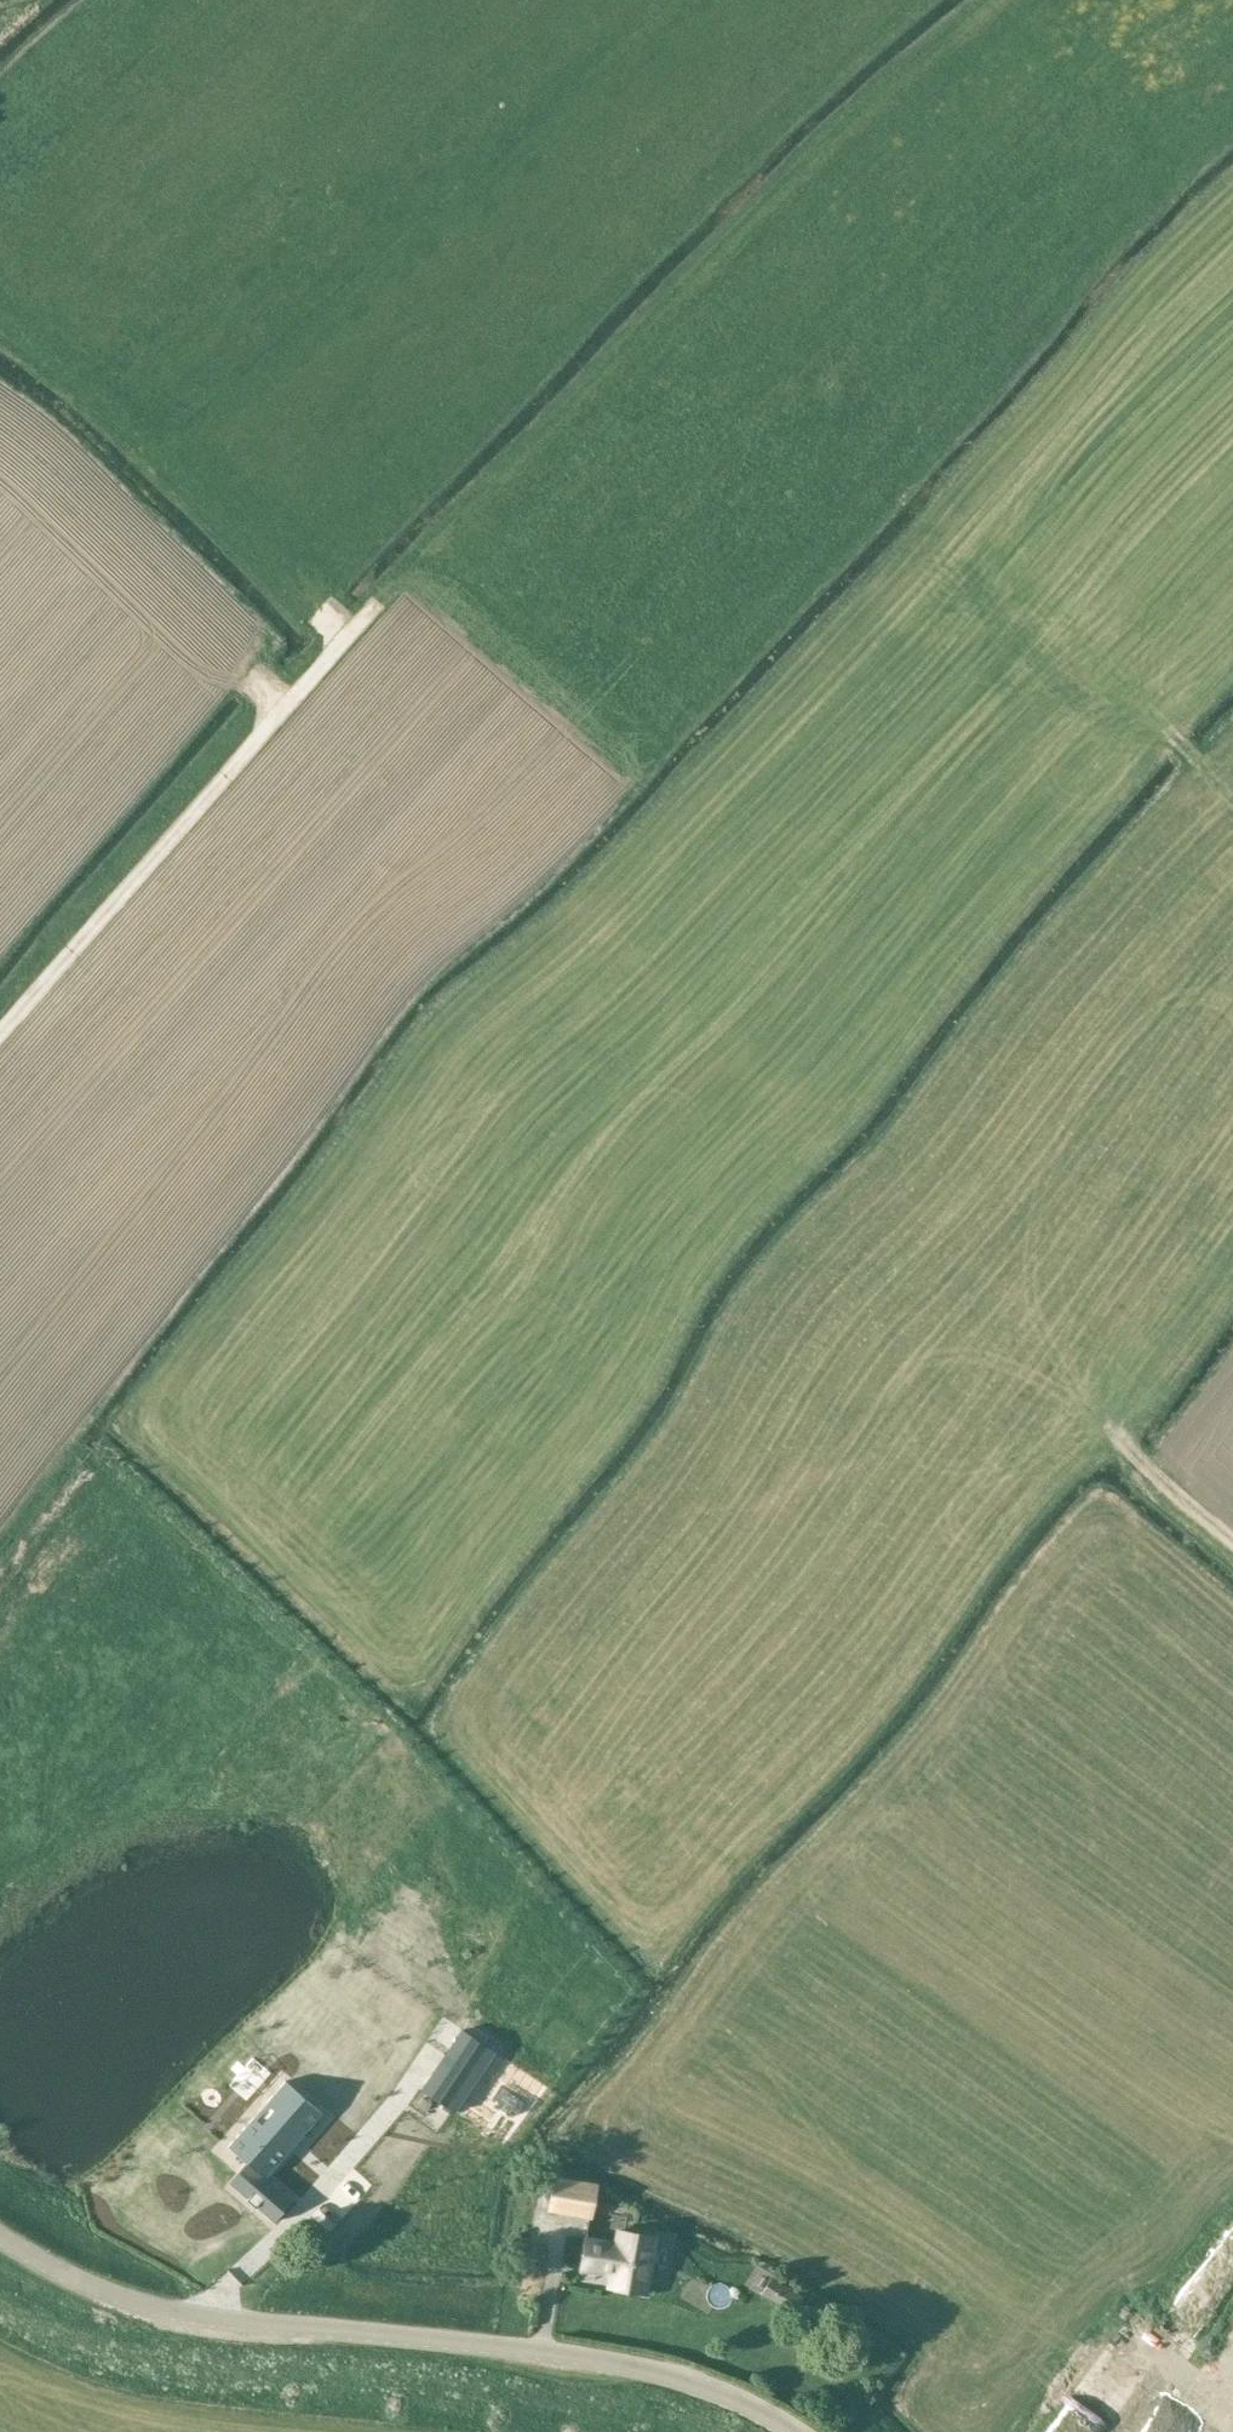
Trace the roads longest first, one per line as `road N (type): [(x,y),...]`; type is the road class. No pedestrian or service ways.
road 1 (tertiary): [(795,2431),(704,2387),(600,2361),(174,2312),(97,2289),(0,2237)]
road 2 (track): [(378,604),(0,1032)]

